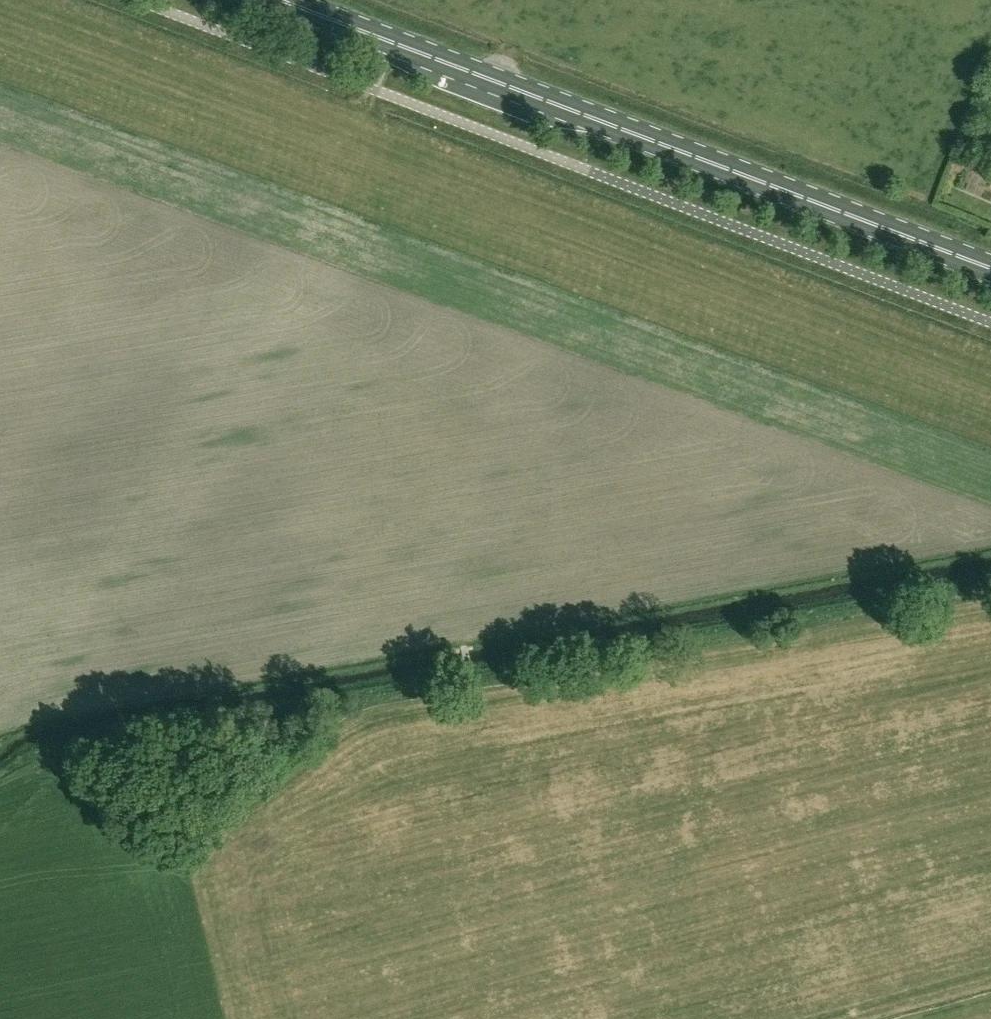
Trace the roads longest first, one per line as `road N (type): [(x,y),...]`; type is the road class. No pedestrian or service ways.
road 1 (primary): [(990,268),(280,0)]

